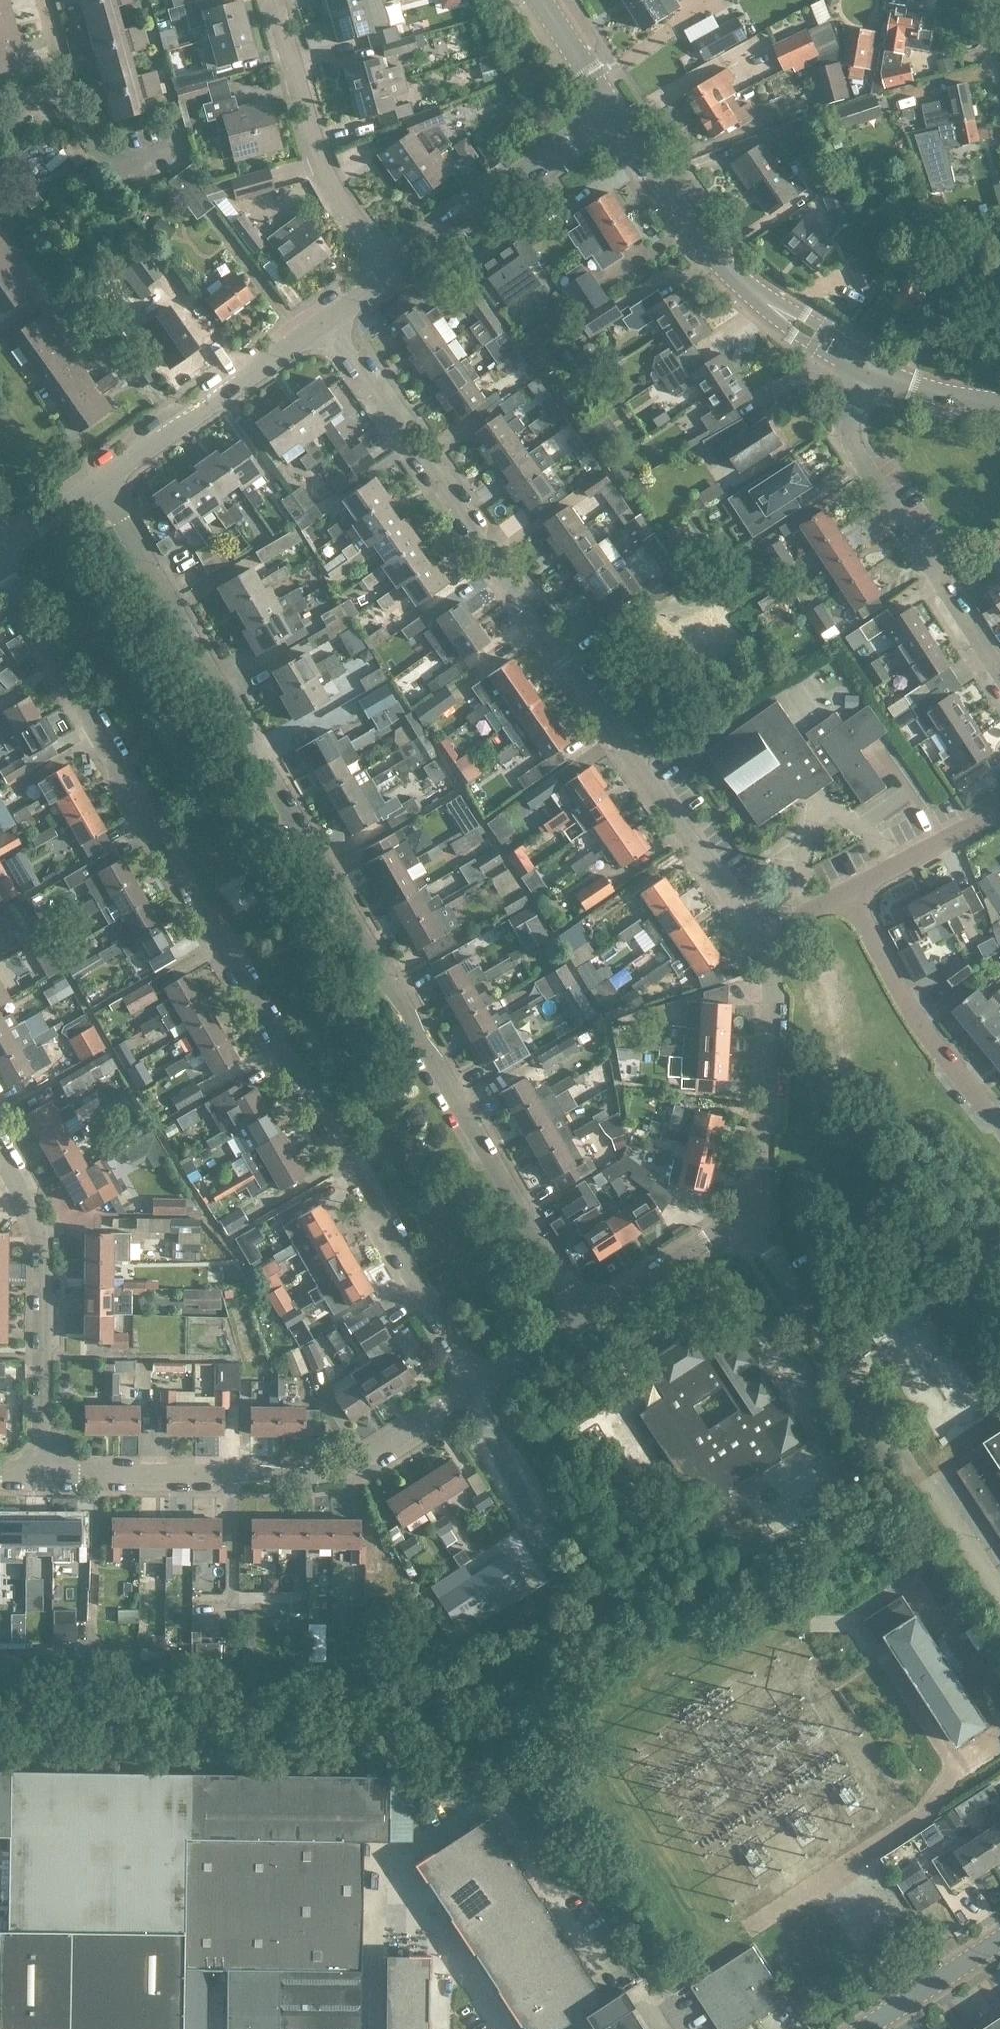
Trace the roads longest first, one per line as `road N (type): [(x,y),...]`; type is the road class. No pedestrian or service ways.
road 1 (residential): [(583,1316),(104,479)]
road 2 (residential): [(474,1387),(0,566)]
road 3 (residential): [(760,939),(324,322)]
road 4 (residential): [(42,1471),(319,1474),(371,1454),(474,1387)]
road 5 (unclassified): [(858,364),(724,271),(616,116)]
road 6 (residential): [(999,666),(872,466),(861,435),(858,364)]
road 7 (residential): [(42,1471),(39,1238),(0,1160)]
road 8 (residential): [(920,1478),(747,1212)]
road 9 (residential): [(391,275),(322,168),(277,0)]
road 10 (residential): [(849,894),(910,1009),(999,1127)]
road 11 (residential): [(747,1212),(763,1167),(771,980),(760,939)]
road 12 (residential): [(391,275),(616,116)]
road 13 (residential): [(104,479),(324,322)]
road 14 (residential): [(583,1316),(747,1212)]
road 15 (residential): [(849,894),(999,810)]
road 16 (residential): [(0,129),(63,79),(43,0)]
road 17 (tertiary): [(867,2028),(999,1942)]
road 18 (unclassified): [(999,406),(904,385),(858,364)]
road 19 (unclassified): [(999,1601),(920,1478)]
road 20 (unclassified): [(616,116),(540,0)]
road 21 (residential): [(474,1387),(583,1316)]
road 22 (residential): [(0,551),(104,479)]

